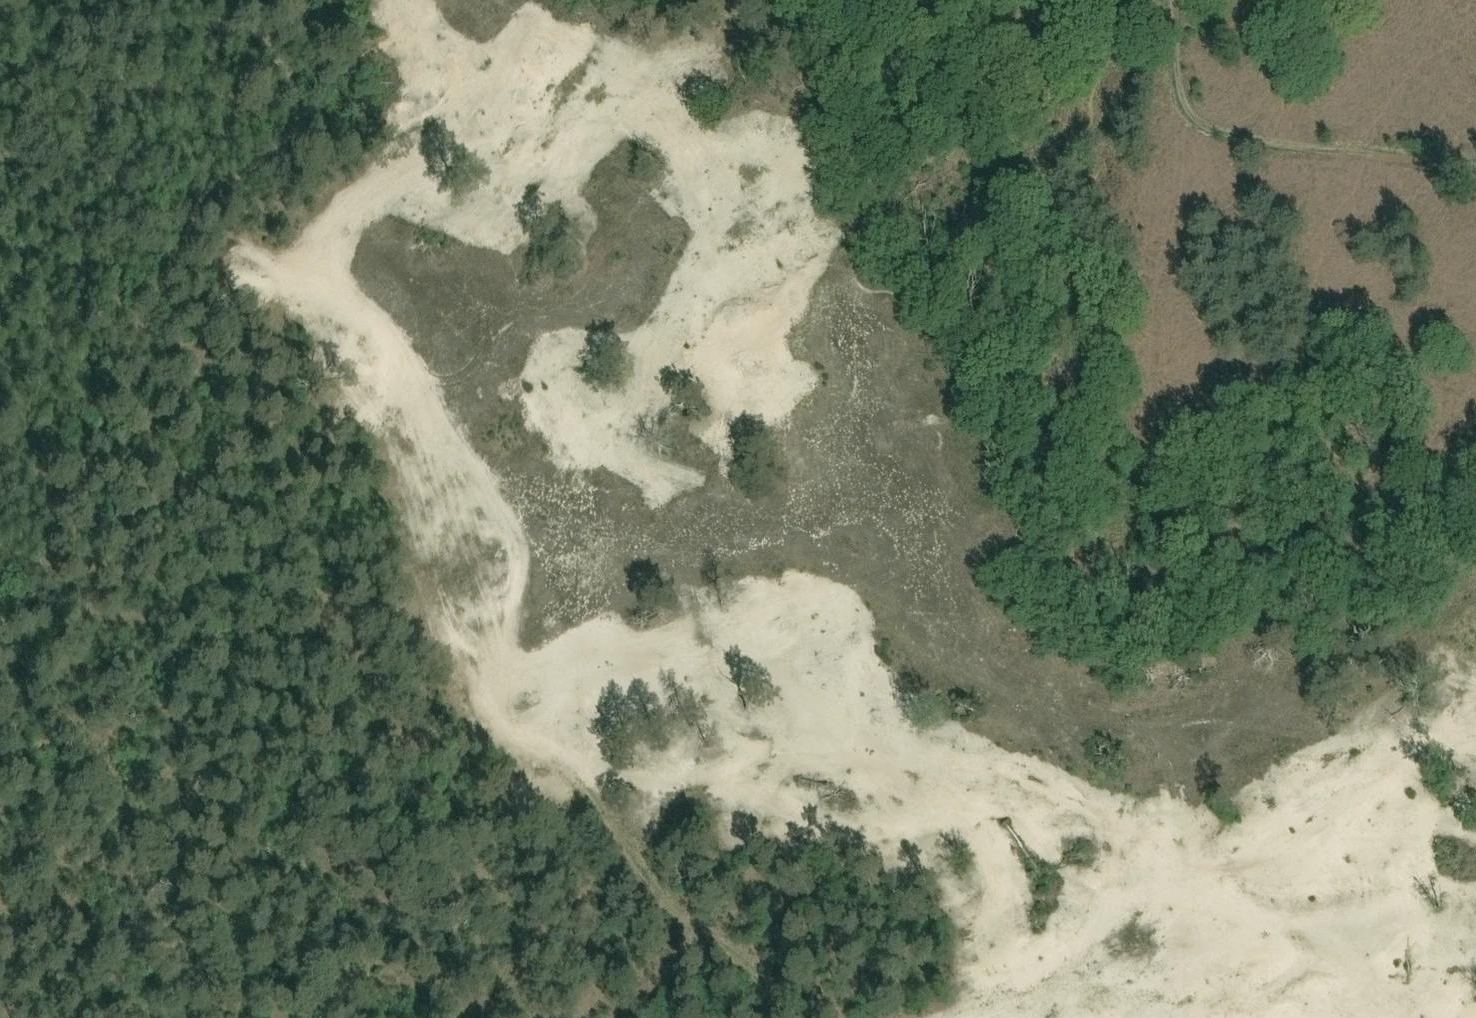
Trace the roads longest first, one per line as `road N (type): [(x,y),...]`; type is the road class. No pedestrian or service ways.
road 1 (track): [(1475,168),(1414,154),(1259,146),(1203,127),(1180,88),(1181,0)]
road 2 (track): [(631,1017),(691,943),(702,916)]

